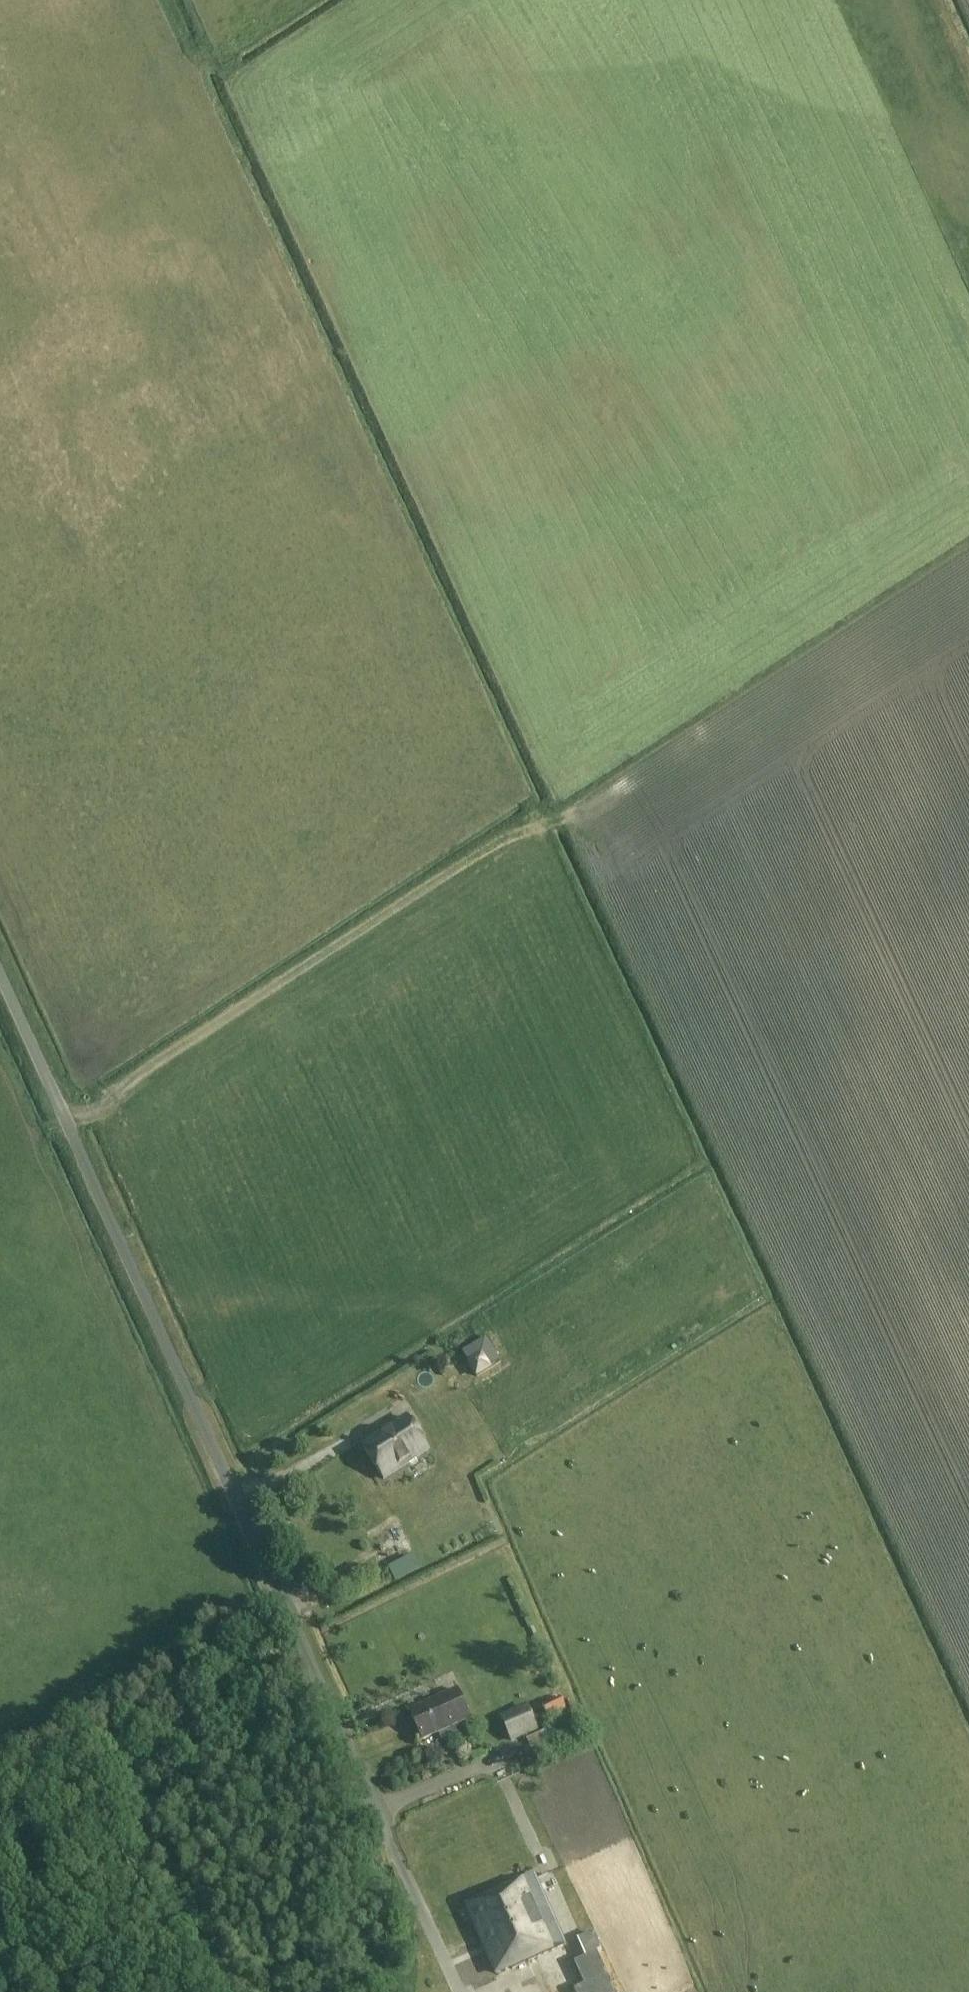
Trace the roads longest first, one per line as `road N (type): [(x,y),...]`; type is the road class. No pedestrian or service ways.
road 1 (unclassified): [(458,1991),(0,973)]
road 2 (track): [(68,1124),(519,830),(560,820)]

